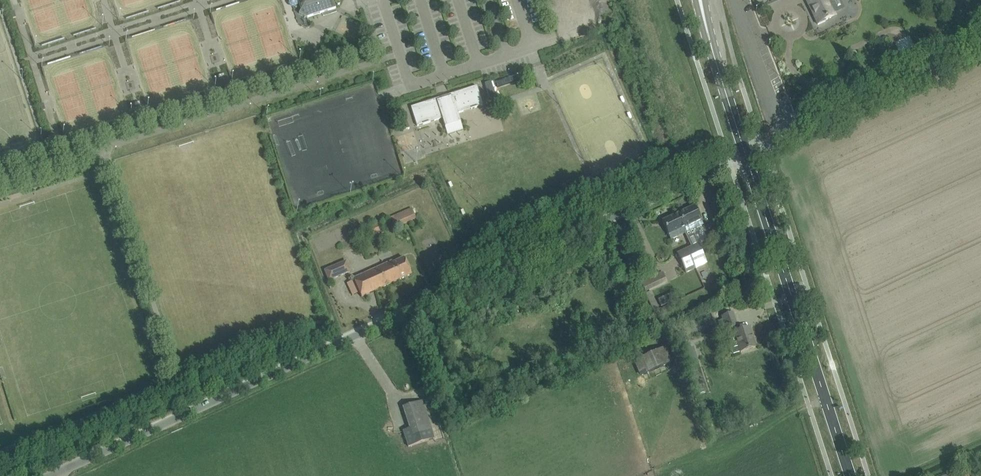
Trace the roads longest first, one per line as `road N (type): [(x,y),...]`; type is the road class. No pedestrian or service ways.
road 1 (unclassified): [(41,475),(745,152)]
road 2 (secondary): [(850,475),(745,152)]
road 3 (unclassified): [(745,152),(980,44)]

